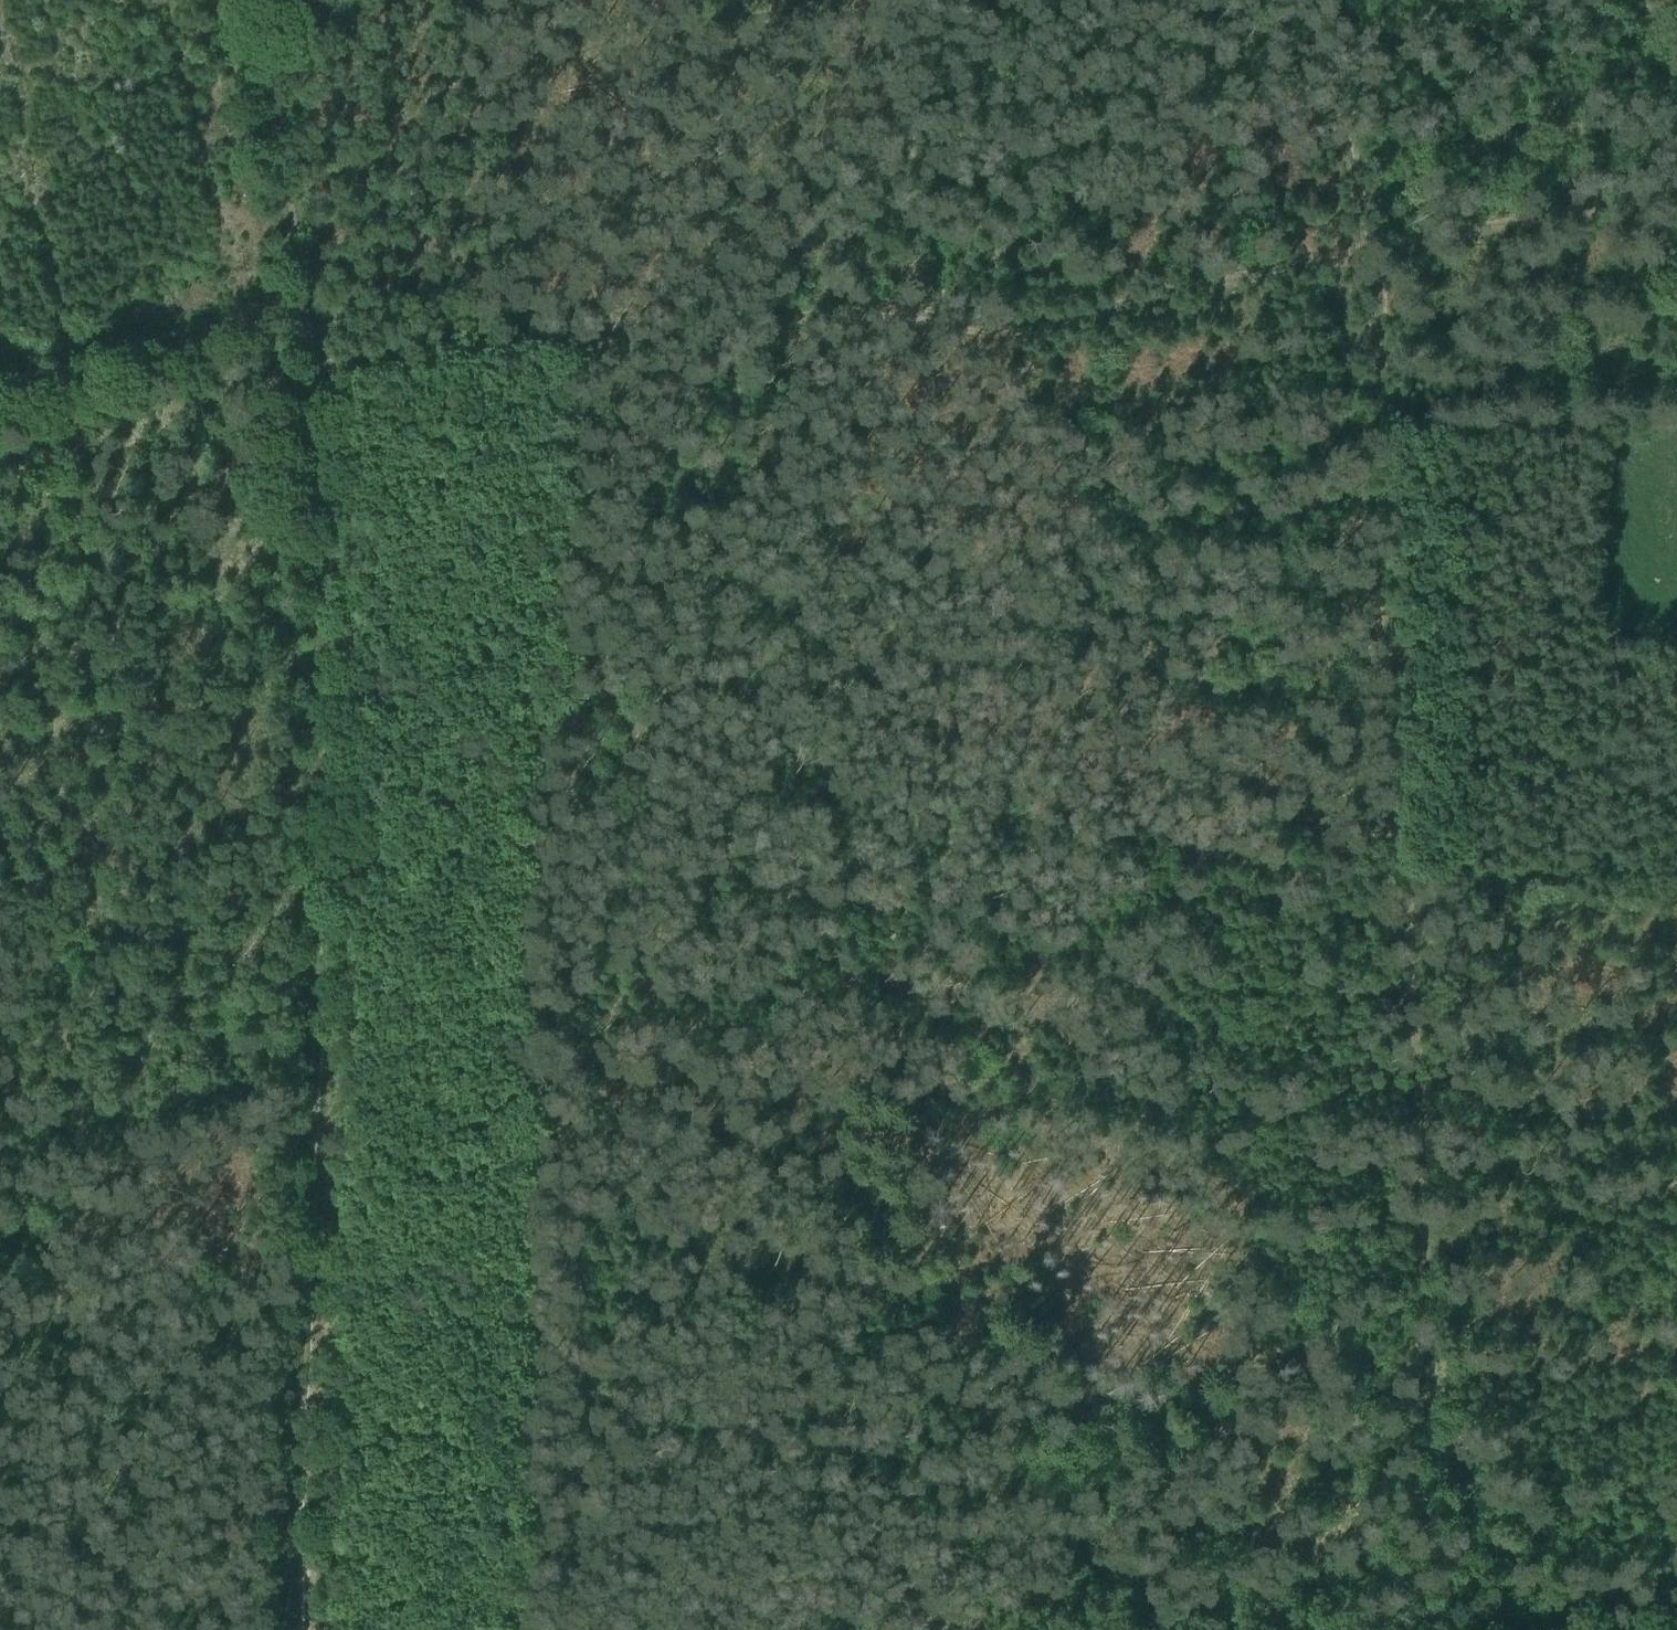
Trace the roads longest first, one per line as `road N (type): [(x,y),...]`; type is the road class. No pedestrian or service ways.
road 1 (track): [(315,383),(332,491),(296,1629)]
road 2 (track): [(1371,250),(1208,294),(1003,327),(880,313),(315,383)]
road 3 (track): [(247,0),(311,308),(315,383)]
road 4 (track): [(0,397),(311,308)]

